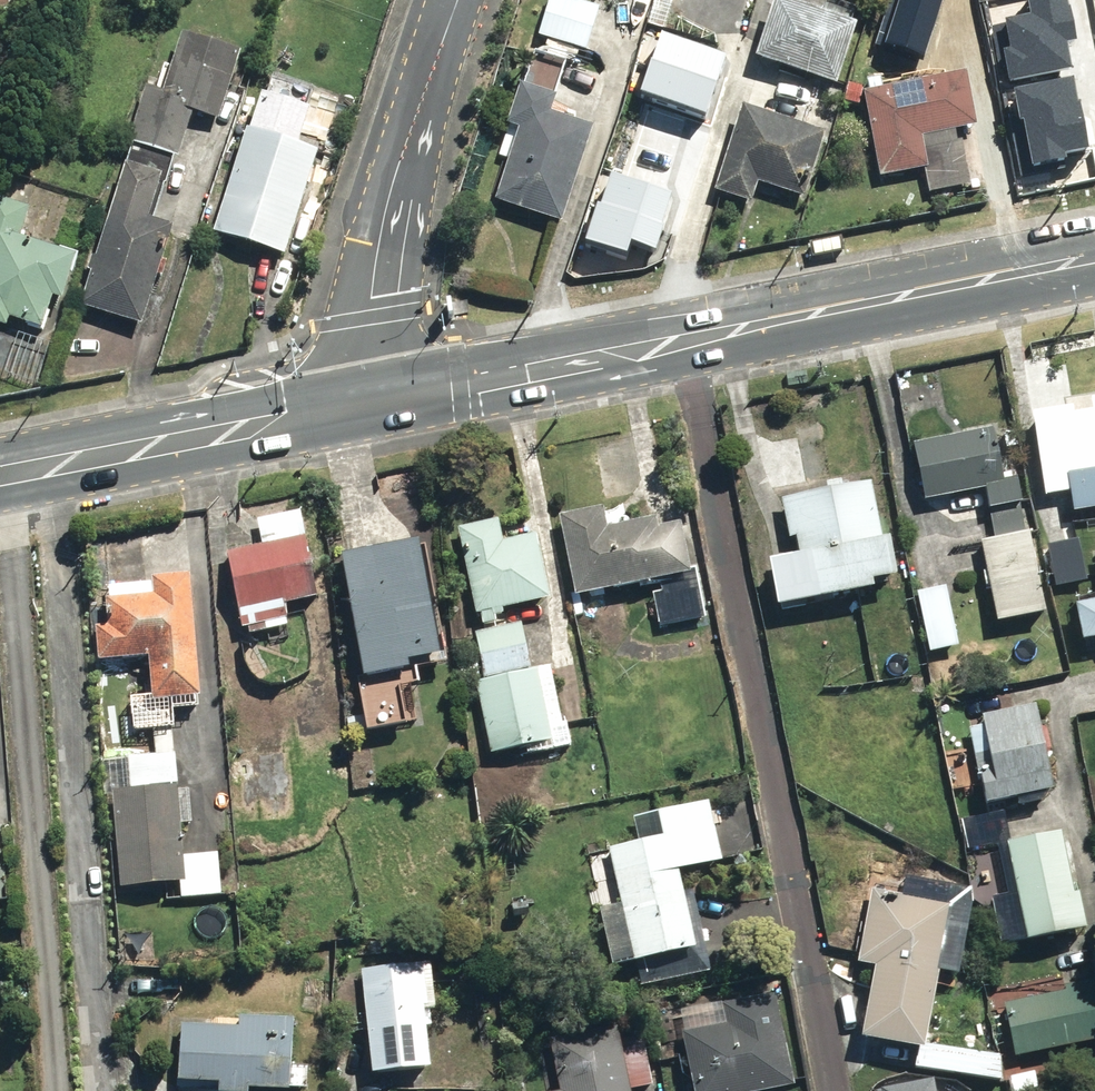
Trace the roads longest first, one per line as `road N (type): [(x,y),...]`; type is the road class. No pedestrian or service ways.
road 1 (residential): [(689,338),(836,1090)]
road 2 (primary): [(0,478),(689,338)]
road 3 (primary): [(689,338),(1094,258)]

